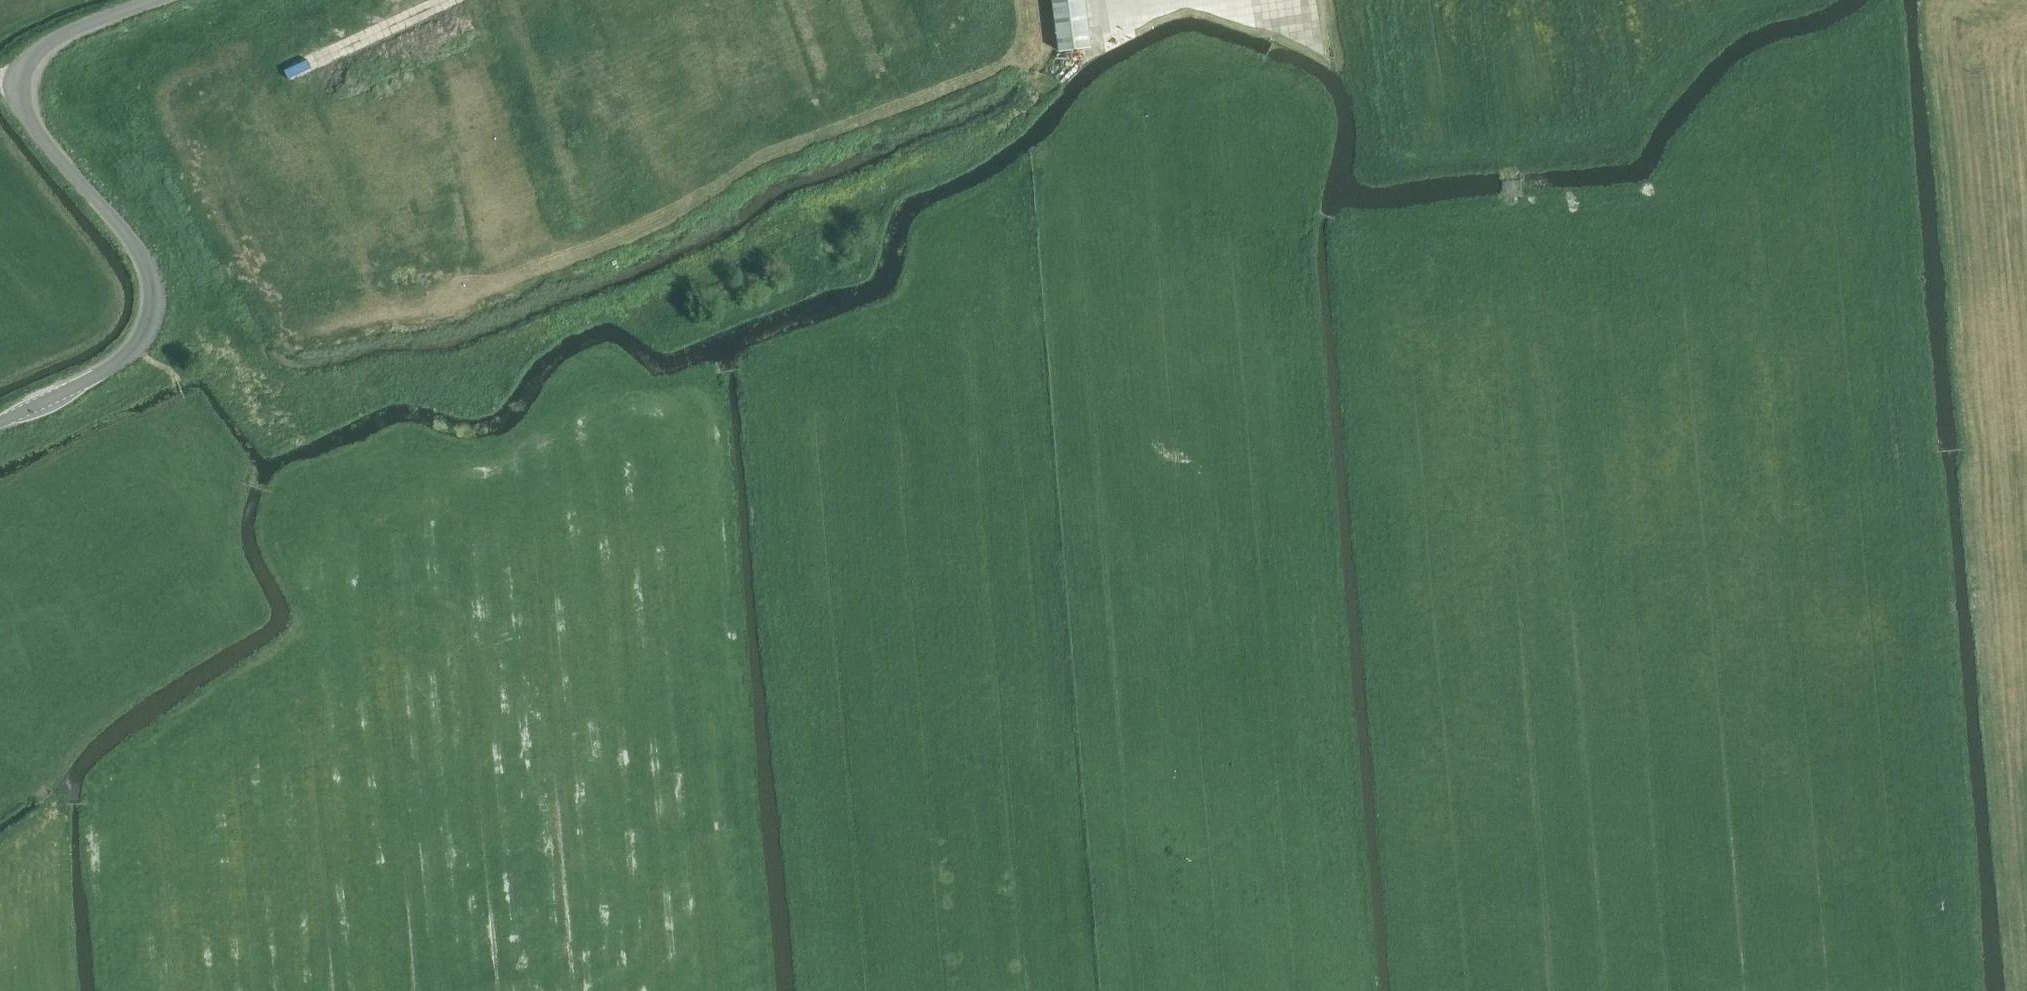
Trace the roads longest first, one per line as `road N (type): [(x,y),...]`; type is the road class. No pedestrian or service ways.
road 1 (unclassified): [(0,423),(102,374),(138,347),(146,325),(155,293),(148,268),(31,128),(16,82),(52,43),(155,0)]
road 2 (track): [(292,72),(447,0)]

